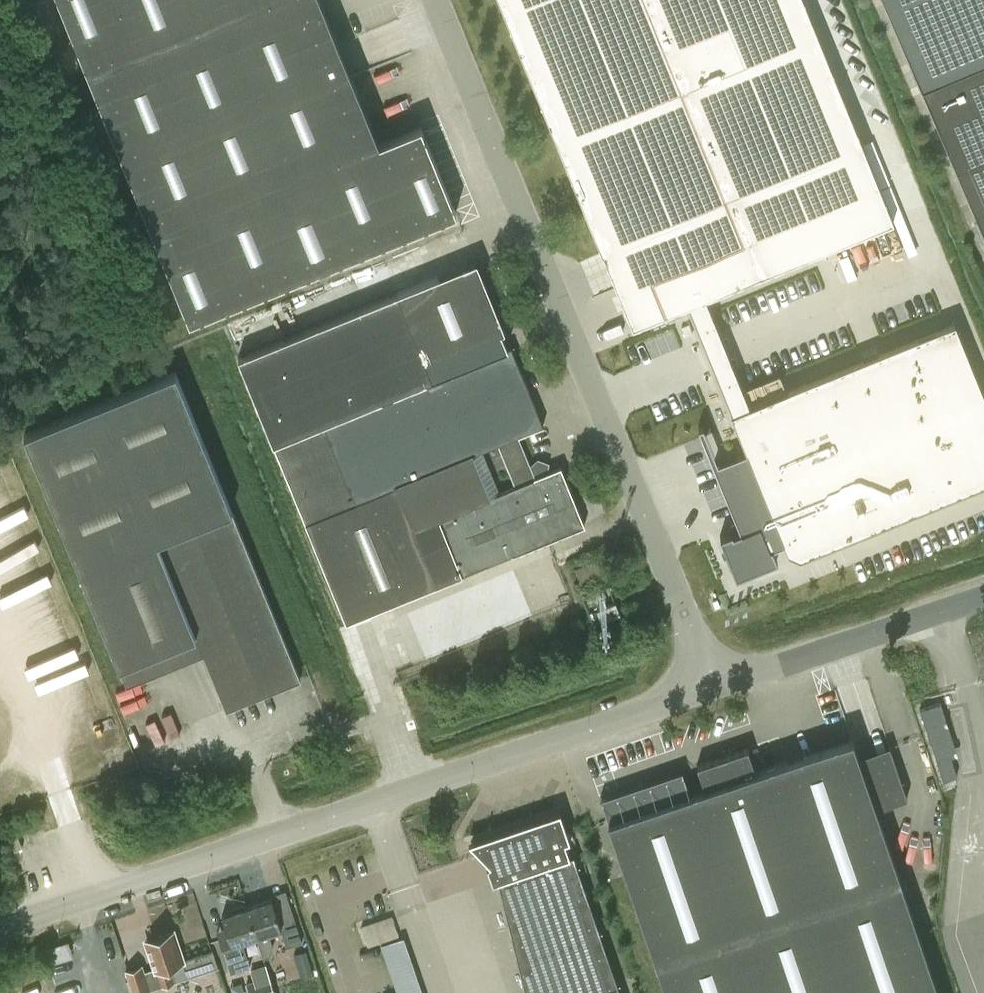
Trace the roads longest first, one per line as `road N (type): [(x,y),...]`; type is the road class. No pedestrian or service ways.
road 1 (unclassified): [(0,927),(715,685)]
road 2 (unclassified): [(715,685),(434,0)]
road 3 (unclassified): [(715,685),(983,596)]

